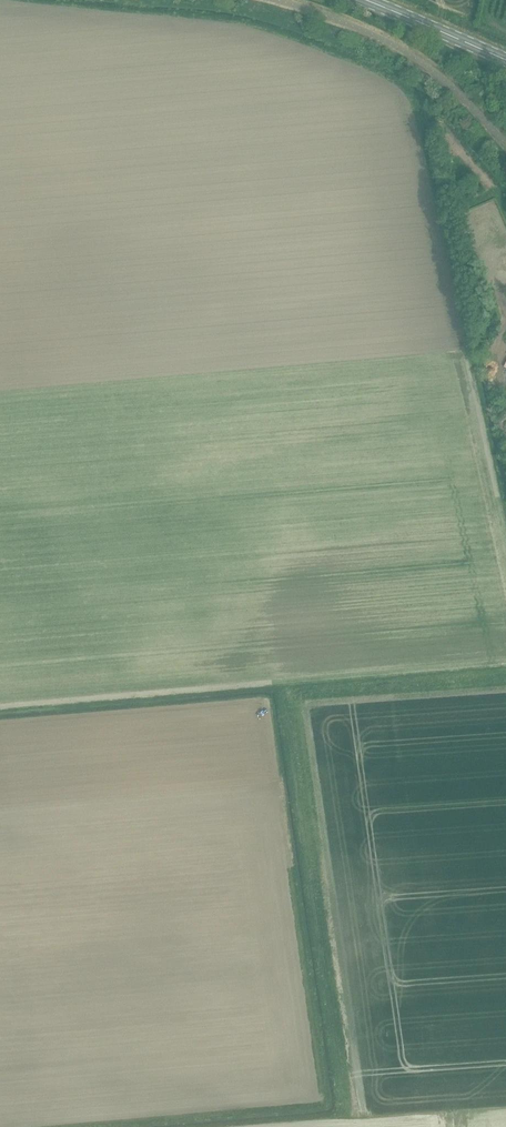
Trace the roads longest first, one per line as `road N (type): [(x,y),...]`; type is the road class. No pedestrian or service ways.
road 1 (secondary): [(505,59),(360,0)]

